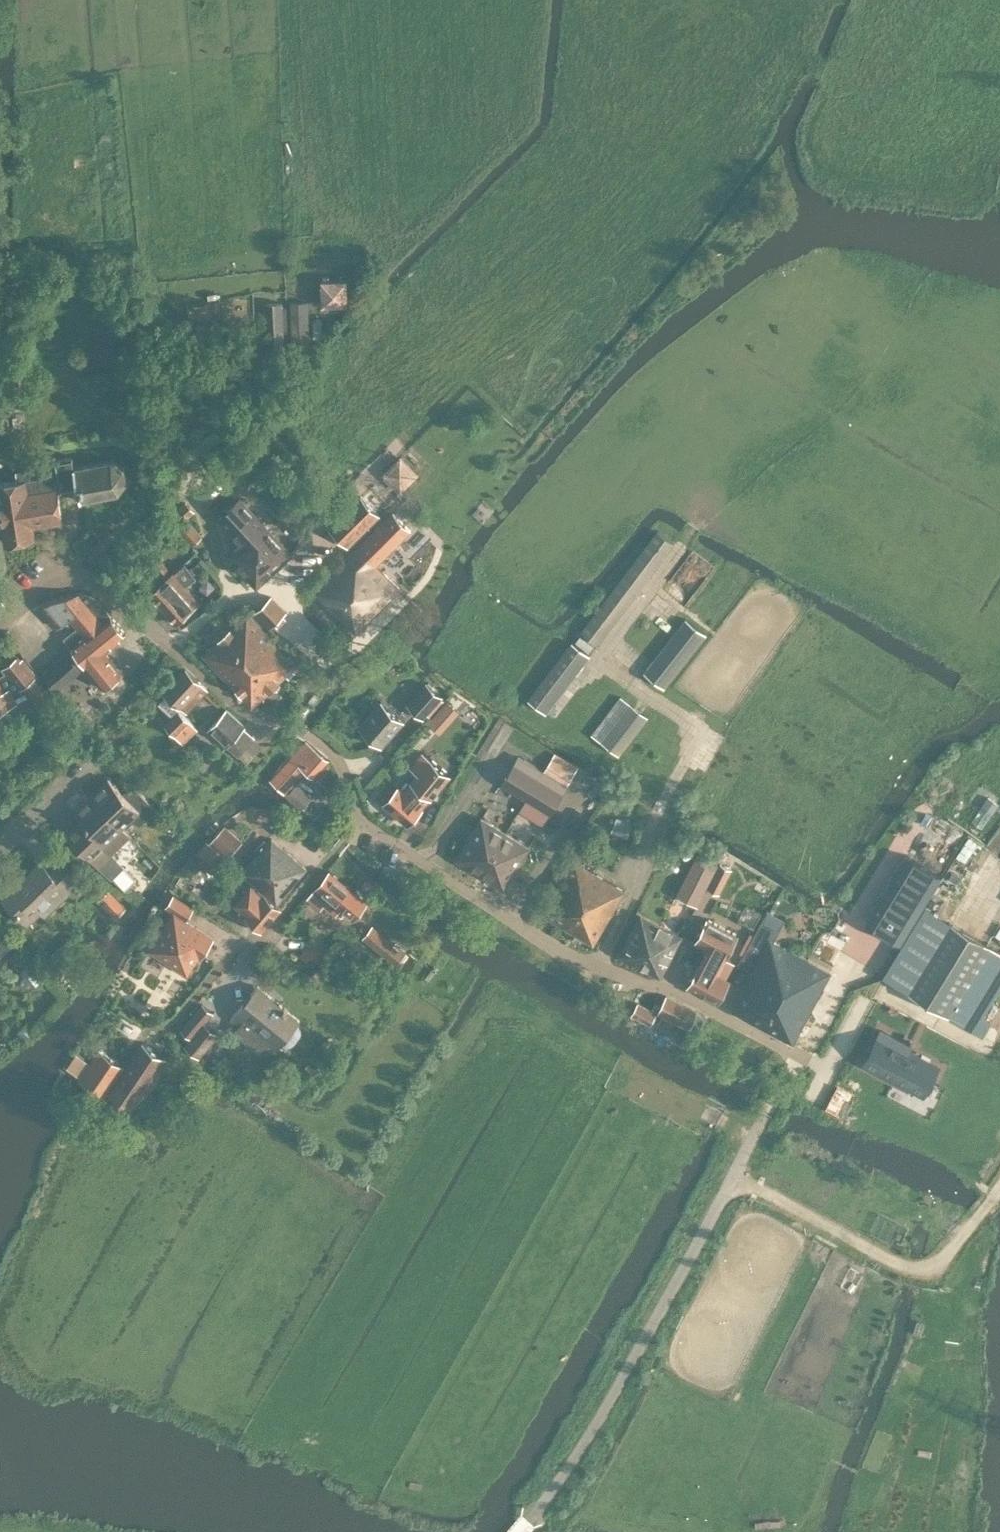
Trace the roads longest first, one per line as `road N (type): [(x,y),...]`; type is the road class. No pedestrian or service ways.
road 1 (residential): [(715,1017),(620,969),(591,965),(390,842),(360,819),(349,777),(328,748),(247,712),(113,593),(63,573),(42,580),(0,621)]
road 2 (track): [(695,527),(600,660),(700,731),(656,815),(643,876),(596,966)]
road 3 (track): [(999,1191),(932,1274),(731,1183)]
road 4 (track): [(507,730),(424,865)]
road 5 (residential): [(0,849),(99,756)]

